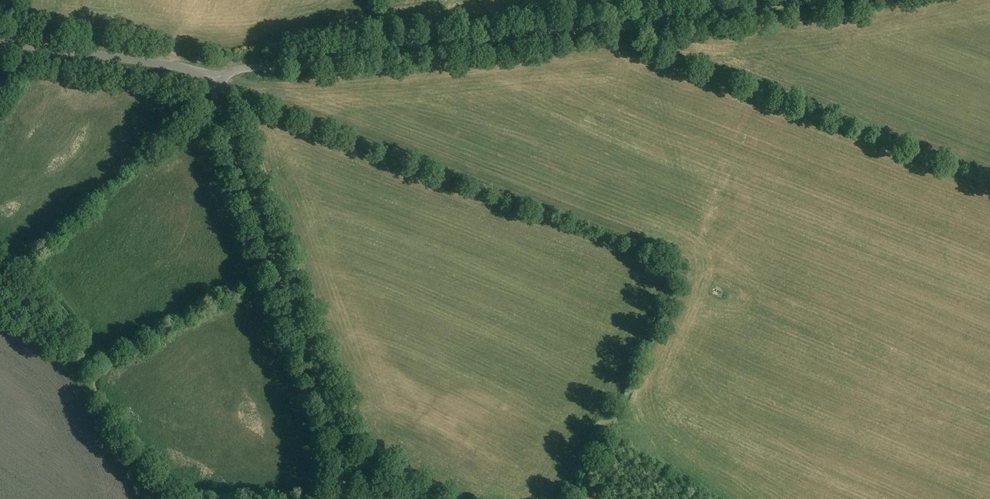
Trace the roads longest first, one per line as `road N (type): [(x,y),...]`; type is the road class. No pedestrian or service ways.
road 1 (track): [(219,98),(678,265),(684,281),(562,498)]
road 2 (unclassified): [(214,85),(244,69),(808,0)]
road 3 (unclassified): [(339,498),(345,467),(338,434),(214,85)]
road 4 (unclassified): [(214,85),(181,67),(0,41)]

